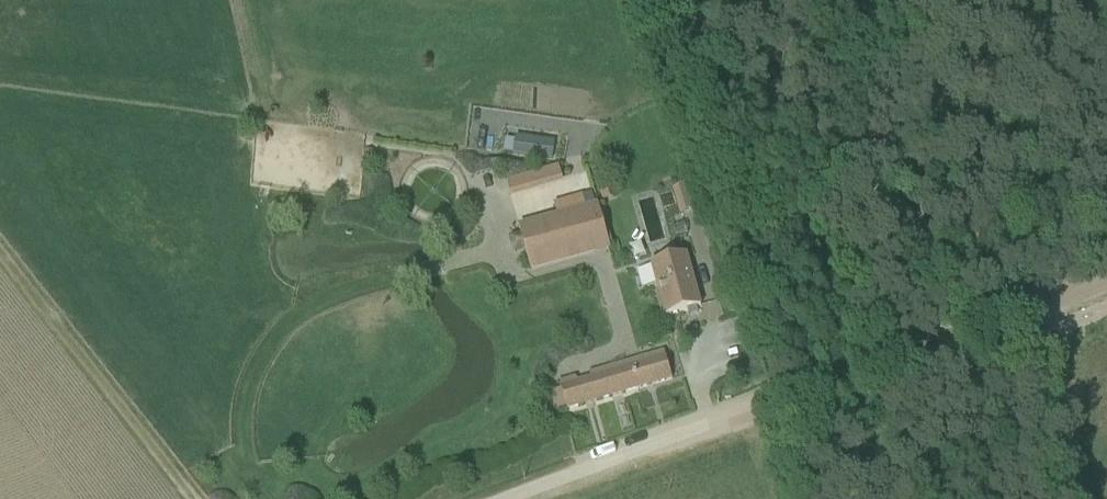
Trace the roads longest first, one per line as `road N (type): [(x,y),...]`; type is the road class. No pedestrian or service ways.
road 1 (track): [(723,417),(1106,273)]
road 2 (track): [(0,257),(189,498)]
road 3 (unclassified): [(506,498),(723,417)]

